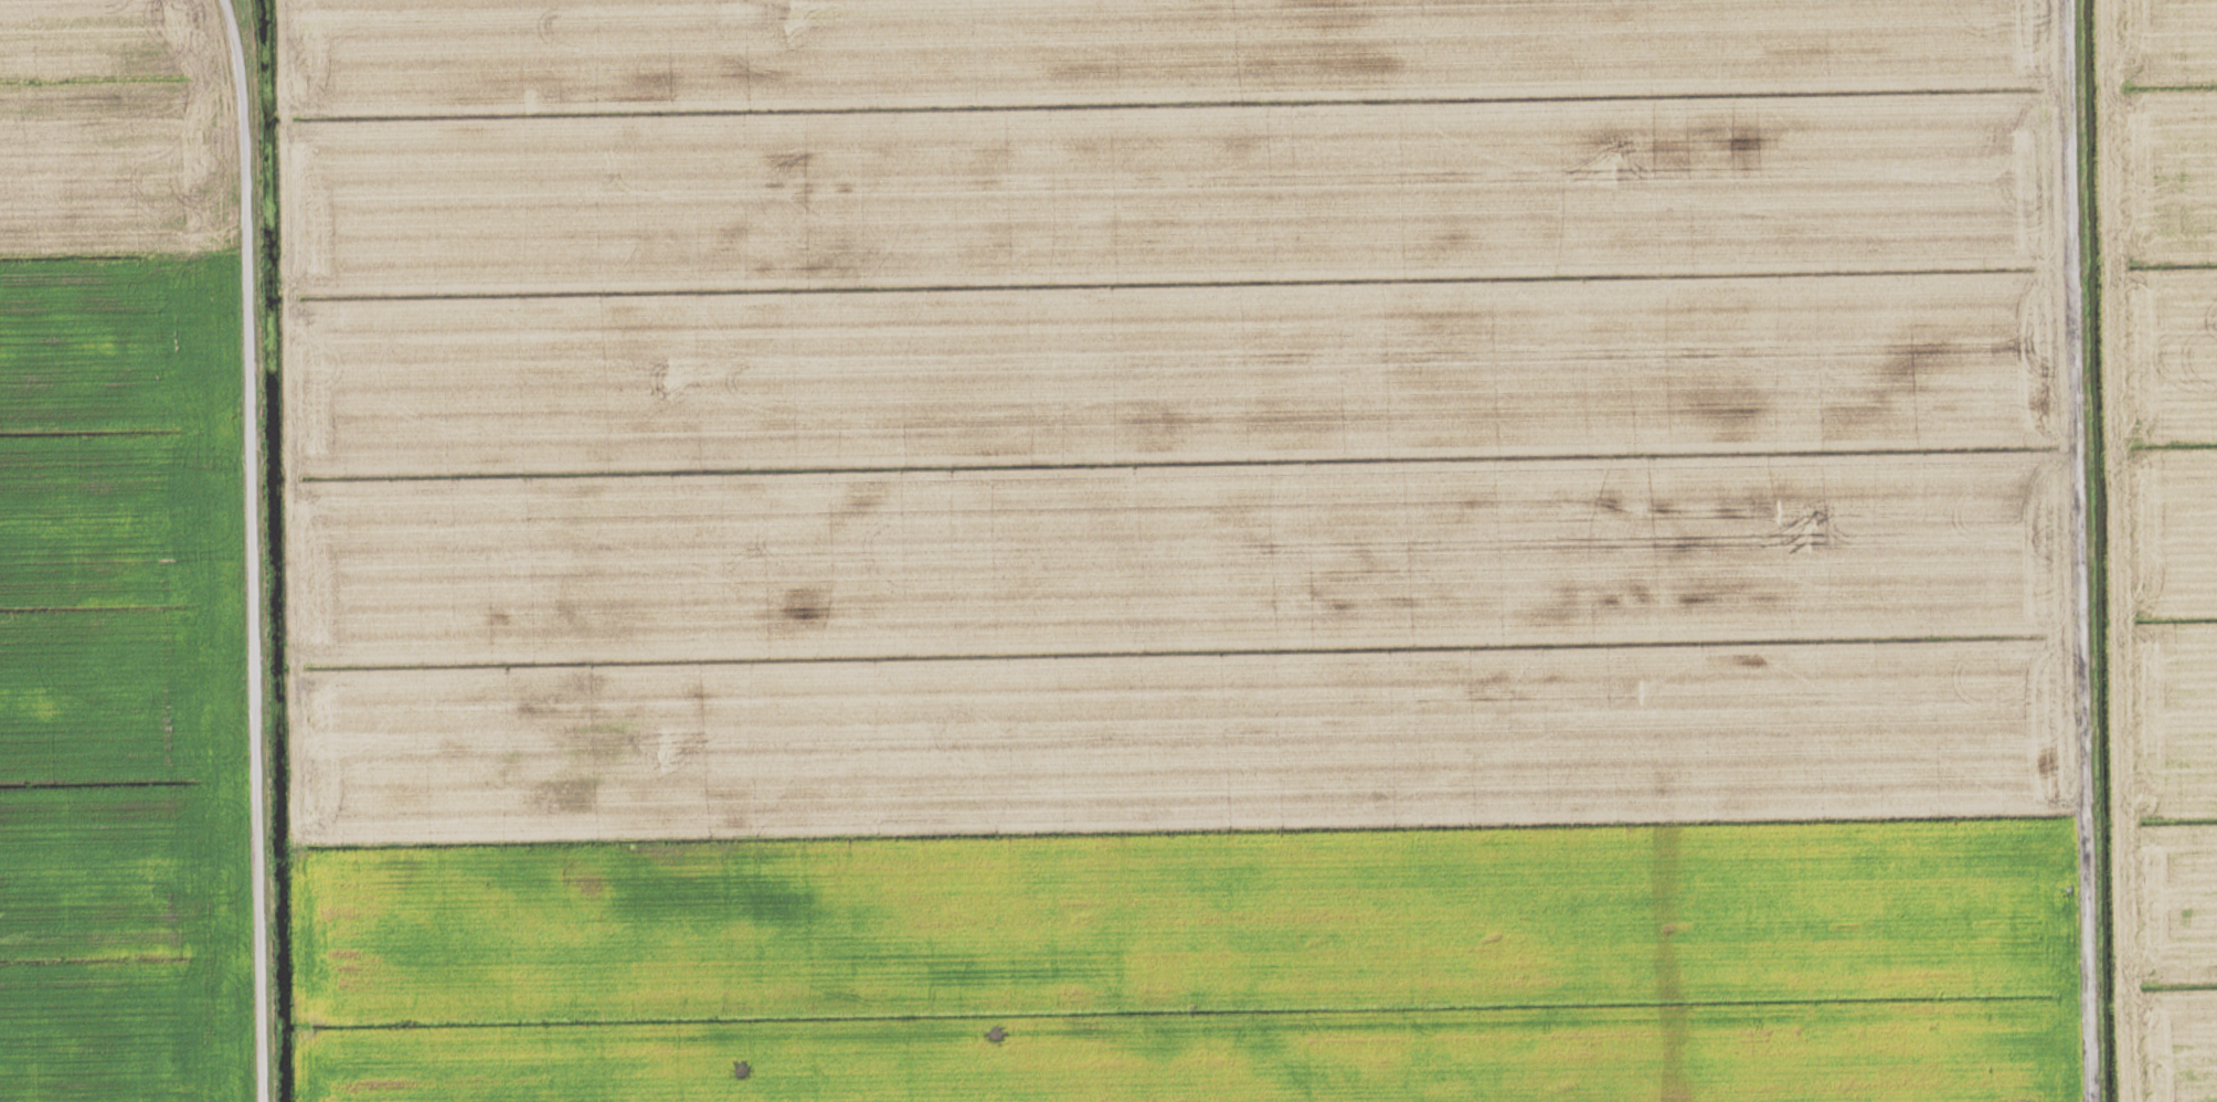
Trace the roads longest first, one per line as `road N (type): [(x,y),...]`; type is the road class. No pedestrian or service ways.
road 1 (residential): [(257,1101),(246,226),(234,0)]
road 2 (residential): [(2076,0),(2099,1101)]
road 3 (residential): [(246,226),(0,210)]

